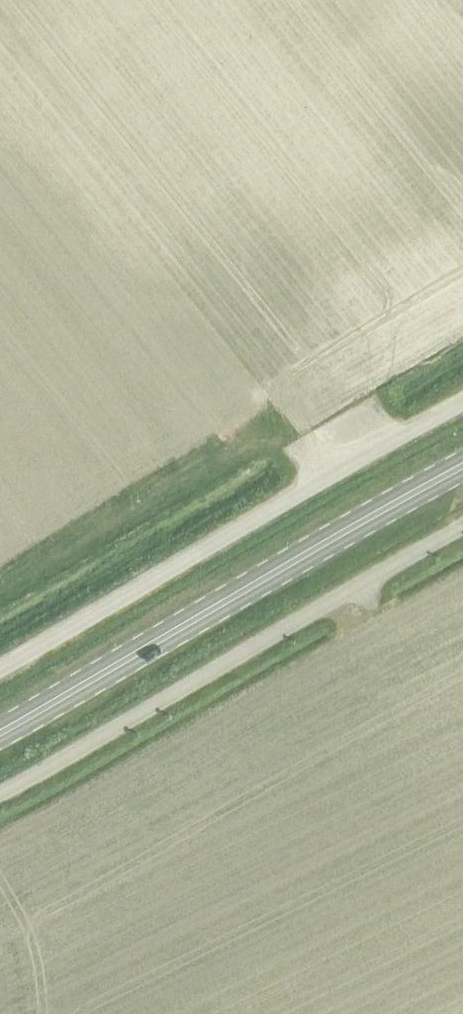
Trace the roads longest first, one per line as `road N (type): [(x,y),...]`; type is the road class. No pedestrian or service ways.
road 1 (unclassified): [(0,795),(462,526)]
road 2 (secondary): [(0,733),(462,467)]
road 3 (unclassified): [(462,404),(0,668)]

